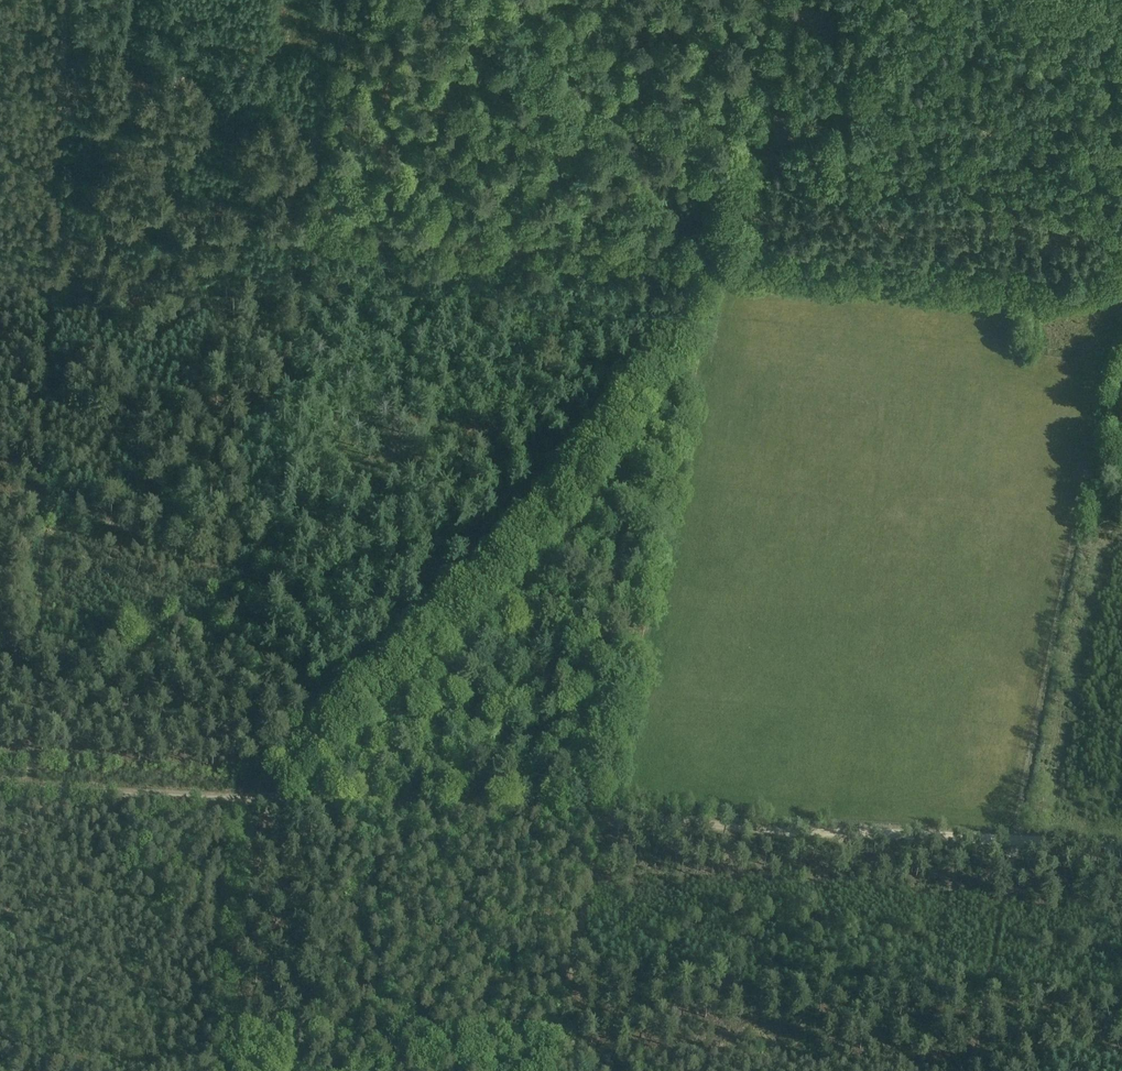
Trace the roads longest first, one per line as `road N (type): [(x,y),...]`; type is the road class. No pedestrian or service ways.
road 1 (track): [(239,1070),(256,797),(432,656),(545,530),(625,417),(699,284),(769,0)]
road 2 (track): [(0,786),(1121,840)]
road 3 (track): [(295,229),(1109,293)]
road 4 (track): [(350,0),(295,229),(256,797)]
road 5 (track): [(30,788),(69,0)]
road 6 (track): [(1016,835),(1117,327),(1108,278),(1121,213)]
road 7 (track): [(550,1070),(599,817)]

